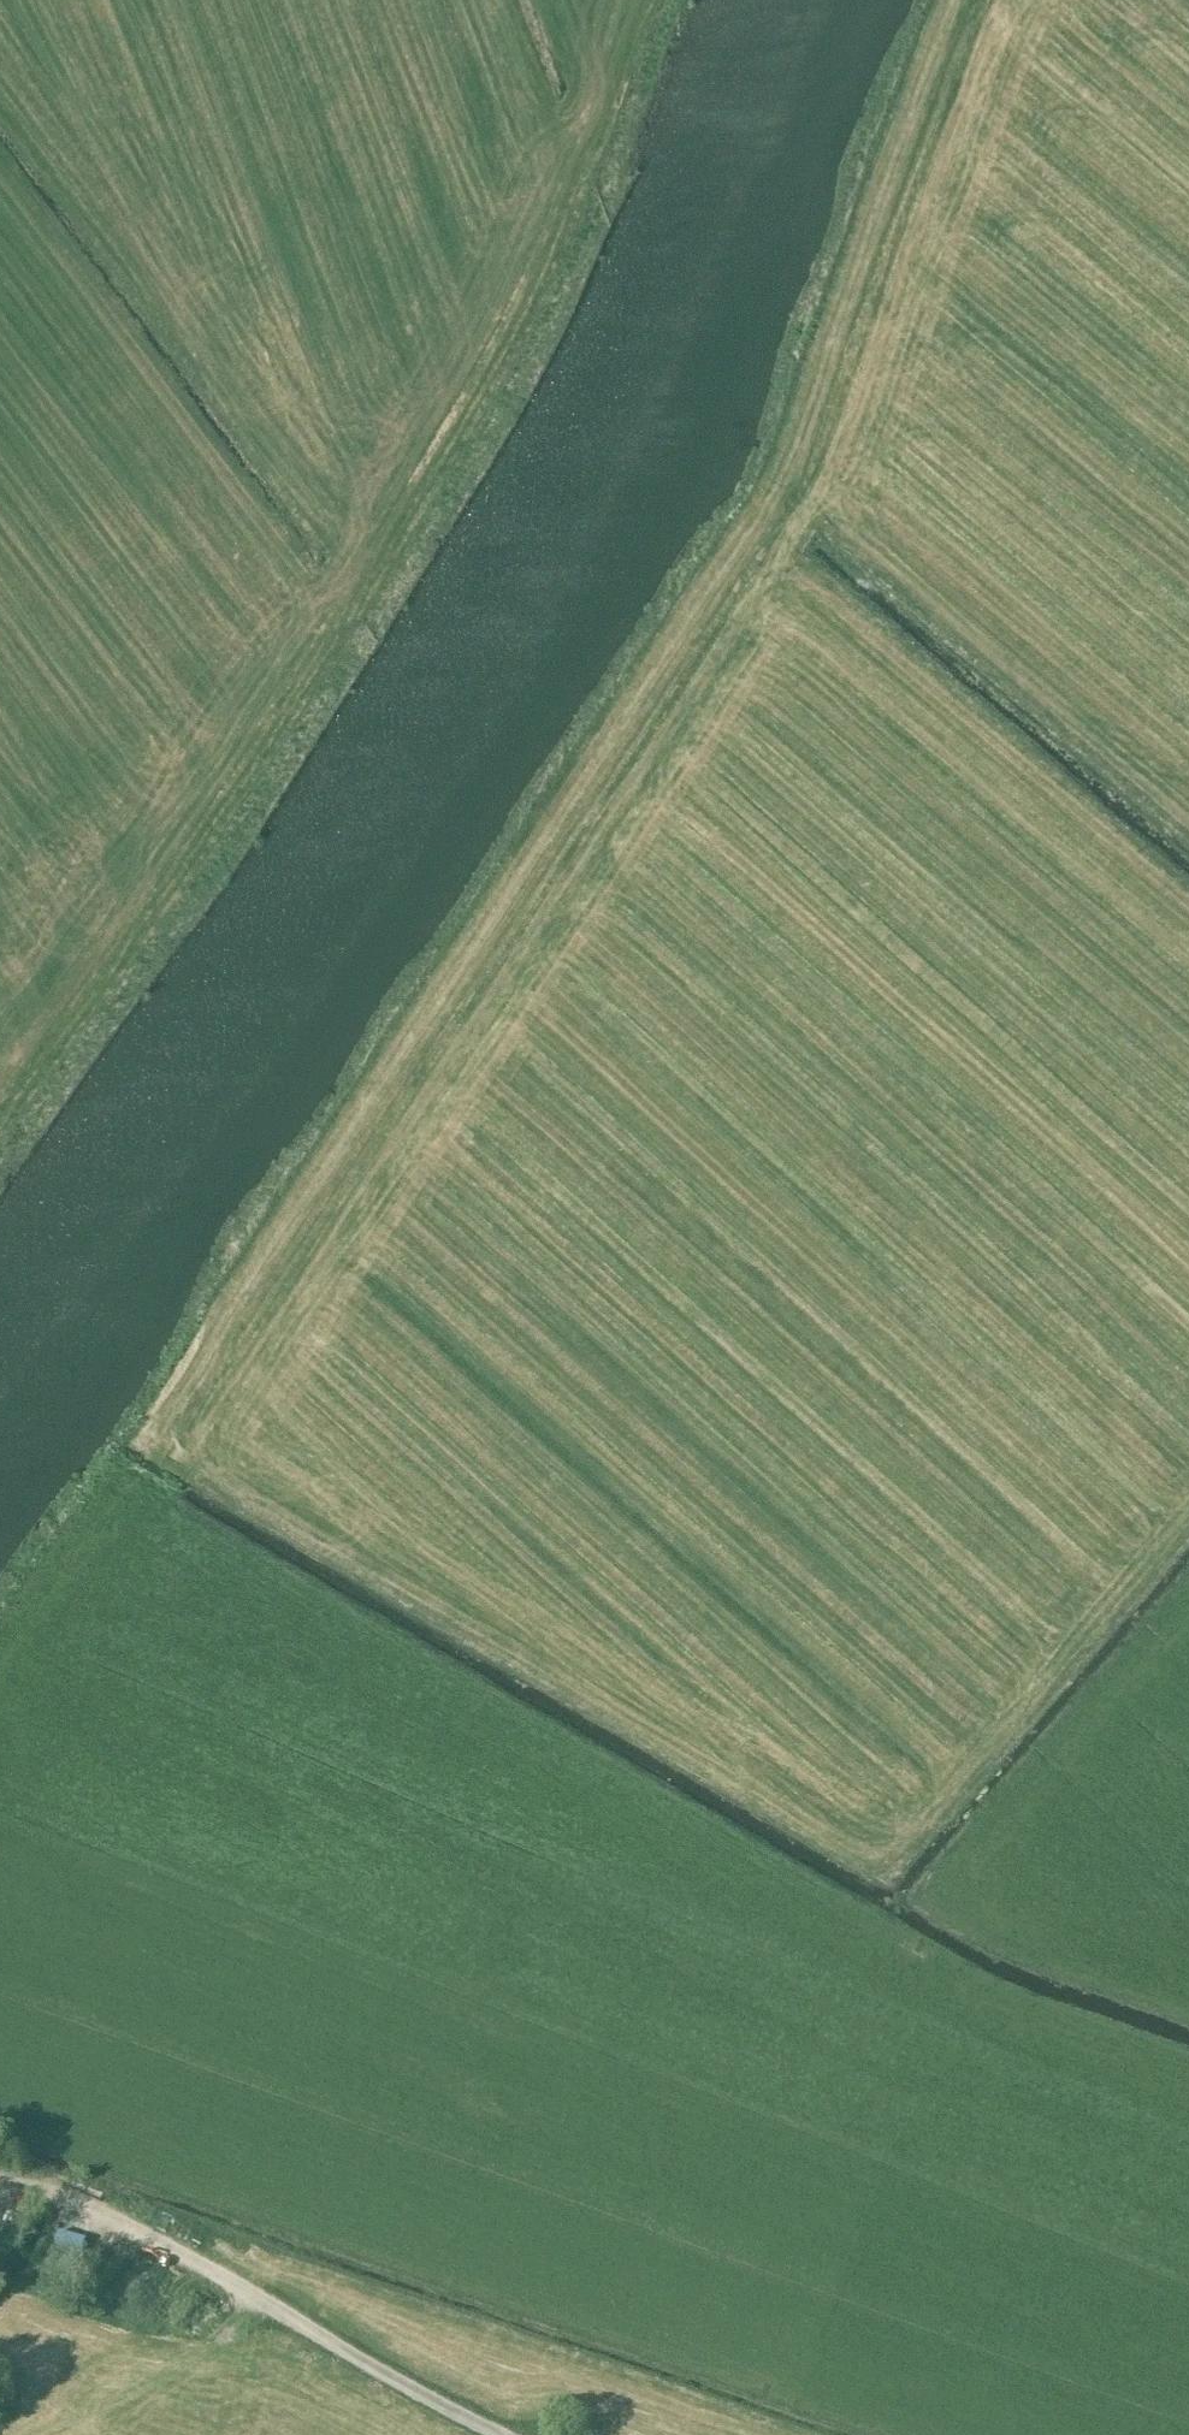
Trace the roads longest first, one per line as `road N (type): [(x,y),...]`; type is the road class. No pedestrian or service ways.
road 1 (track): [(497,2434),(79,2196),(47,2182),(0,2177)]

